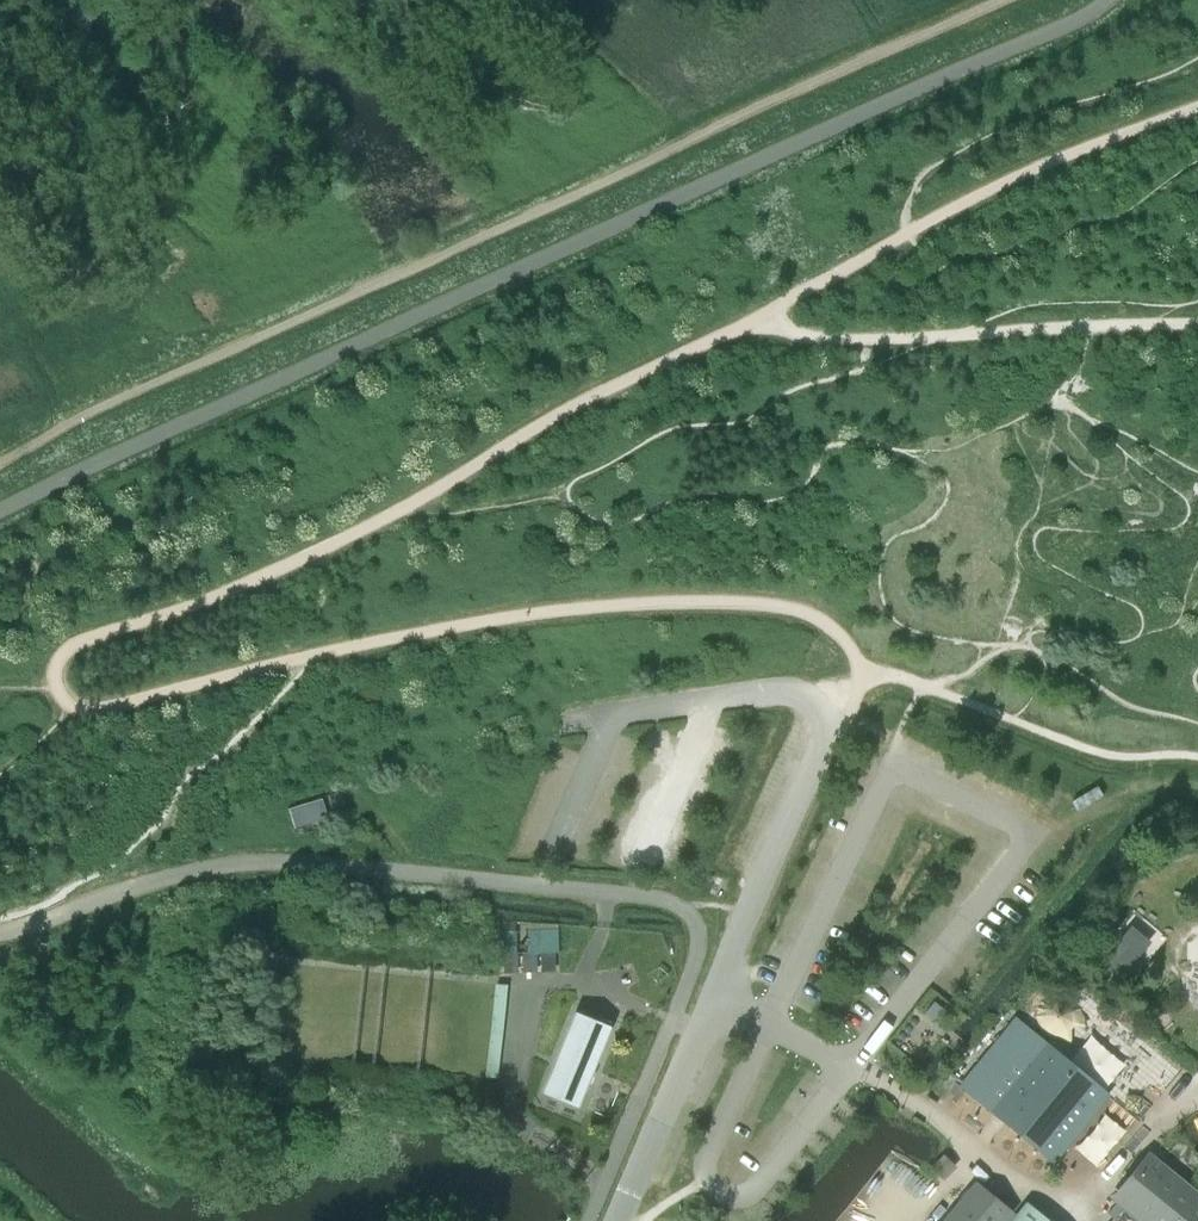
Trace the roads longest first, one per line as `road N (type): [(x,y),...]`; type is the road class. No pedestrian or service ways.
road 1 (track): [(398,513),(513,440),(1003,183),(1197,106)]
road 2 (track): [(318,655),(108,704),(79,706),(58,696),(53,672),(70,648),(193,606),(398,513)]
road 3 (track): [(857,668),(848,643),(803,610),(727,602),(556,610),(318,655)]
road 4 (track): [(754,318),(825,337),(887,338),(1197,326)]

